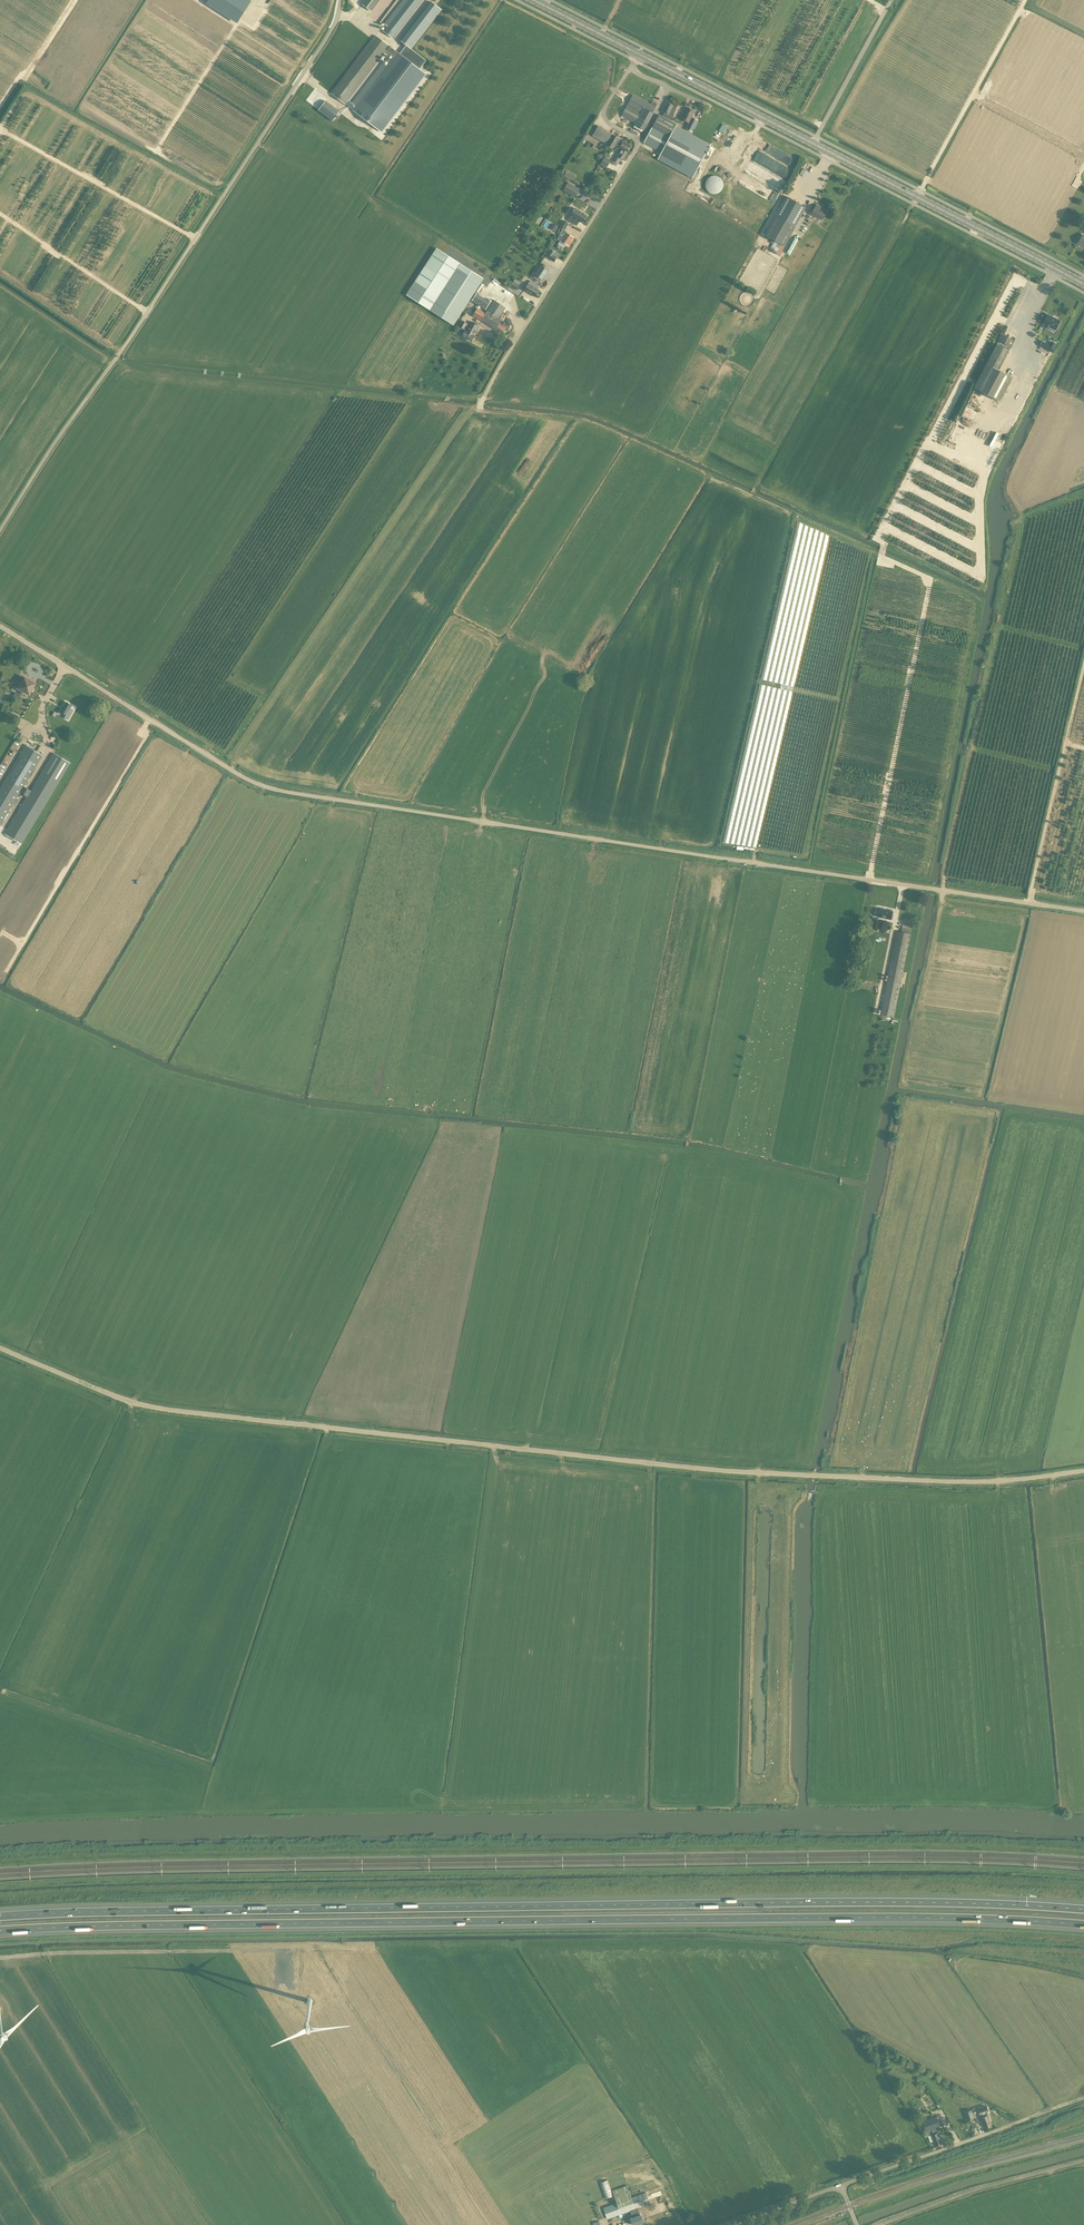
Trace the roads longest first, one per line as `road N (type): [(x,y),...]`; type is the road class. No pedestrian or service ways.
road 1 (unclassified): [(1083,912),(256,786),(0,627)]
road 2 (motorway): [(0,1931),(889,1917),(1083,1925)]
road 3 (motorway): [(1083,1909),(892,1902),(0,1917)]
road 4 (unclassified): [(804,1475),(143,1406),(0,1347)]
road 5 (unclassified): [(0,525),(304,73),(340,0)]
road 6 (primary): [(1083,287),(639,54)]
road 7 (residential): [(486,393),(637,147),(604,113),(631,67)]
road 8 (unclassified): [(804,1475),(964,1482),(1083,1471)]
road 9 (unclassified): [(841,2186),(1083,2097)]
road 10 (unclassified): [(881,2224),(966,2192),(1083,2162)]

